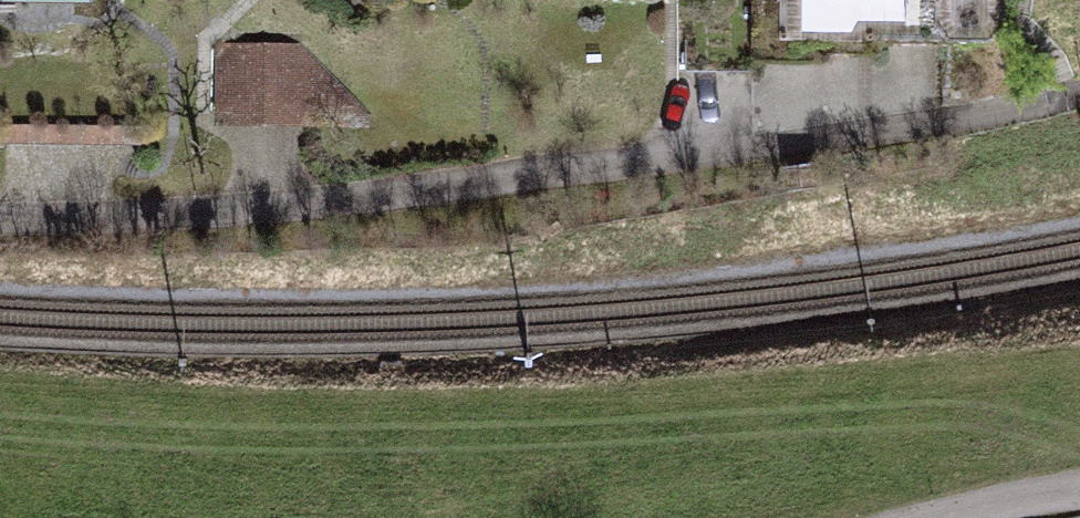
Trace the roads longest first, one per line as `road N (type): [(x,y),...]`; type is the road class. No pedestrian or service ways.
road 1 (residential): [(0,217),(323,203),(1079,94)]
road 2 (residential): [(945,517),(1079,491)]

